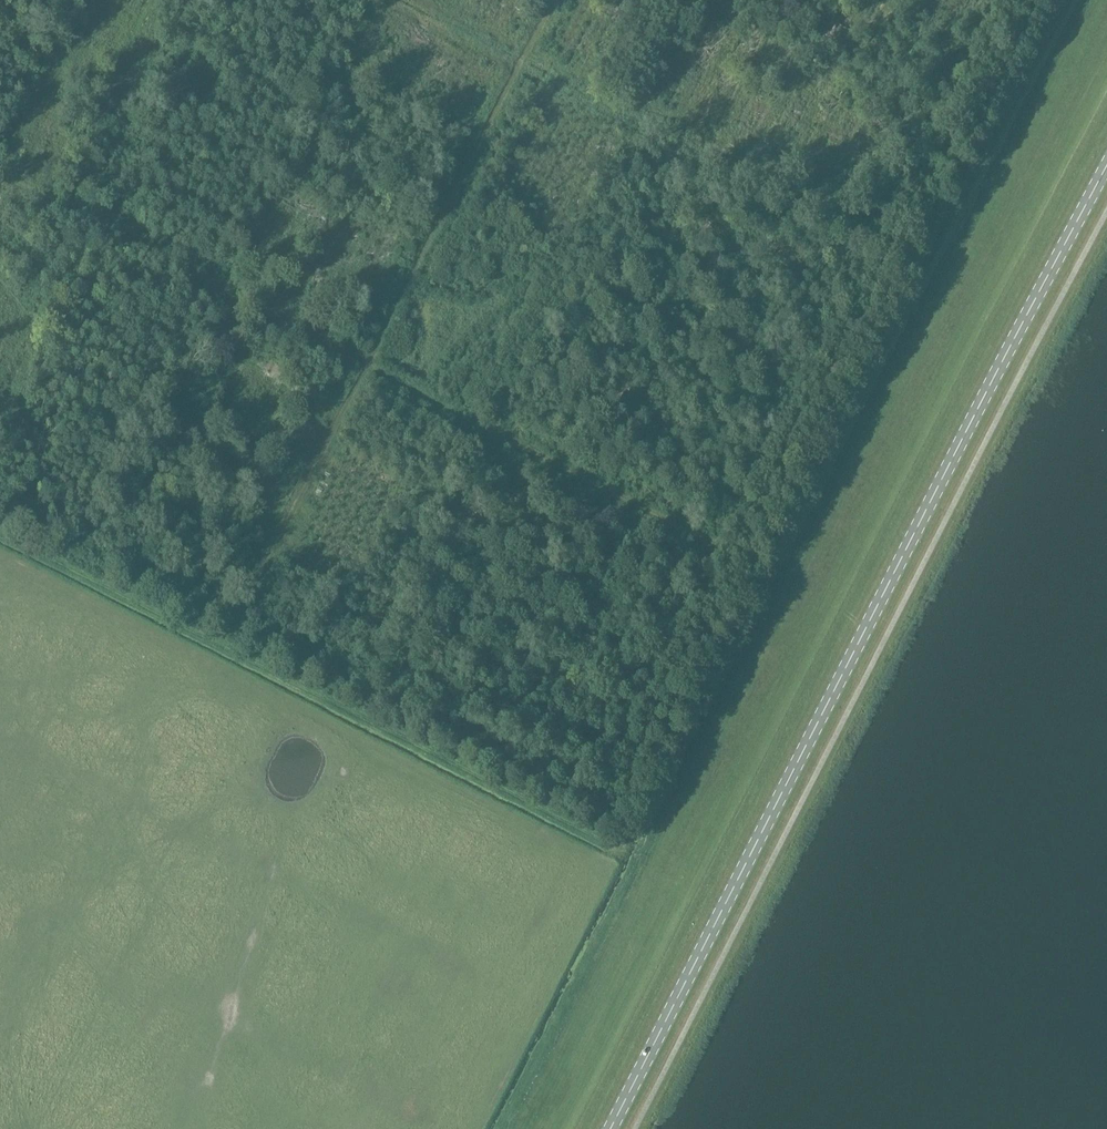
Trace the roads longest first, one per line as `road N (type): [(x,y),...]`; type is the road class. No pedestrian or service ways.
road 1 (primary): [(611,1128),(814,731),(913,563),(1106,165)]
road 2 (track): [(1062,0),(614,861)]
road 3 (track): [(0,176),(764,572)]
road 4 (track): [(220,644),(551,0)]
road 5 (track): [(621,849),(0,532)]
road 6 (track): [(382,0),(918,273)]
road 7 (track): [(925,259),(419,0)]

